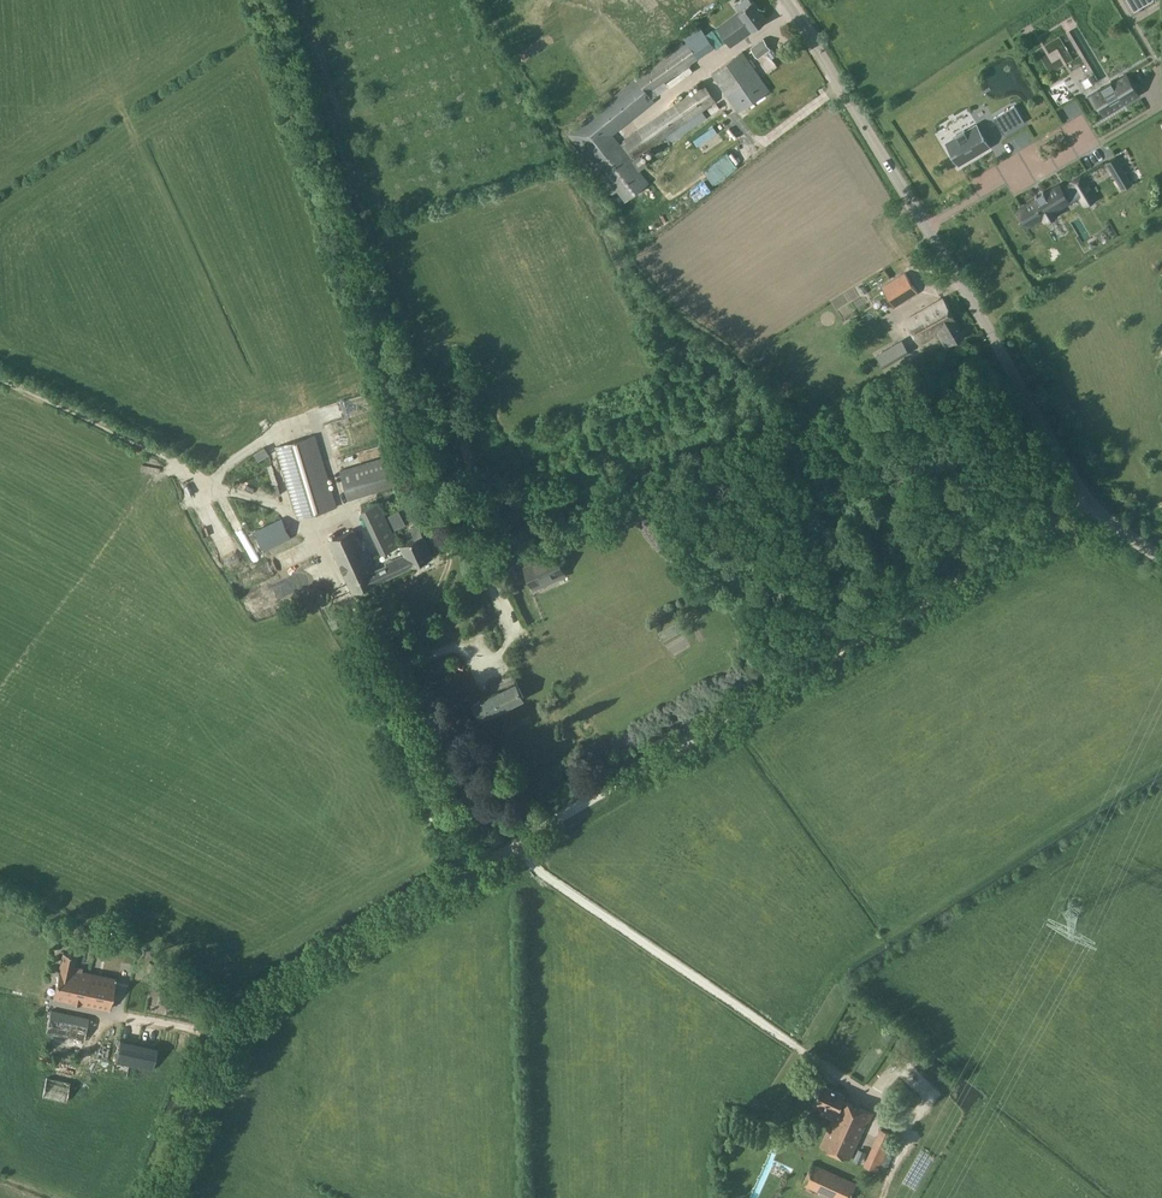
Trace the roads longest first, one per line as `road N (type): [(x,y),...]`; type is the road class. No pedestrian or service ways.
road 1 (unclassified): [(1161,557),(1113,524),(1080,488),(786,0)]
road 2 (track): [(511,847),(1090,503)]
road 3 (track): [(154,1197),(229,1013),(474,866)]
road 4 (track): [(272,0),(403,377)]
road 5 (track): [(804,1052),(511,847)]
road 6 (track): [(1032,406),(750,578)]
road 7 (track): [(474,866),(384,682)]

